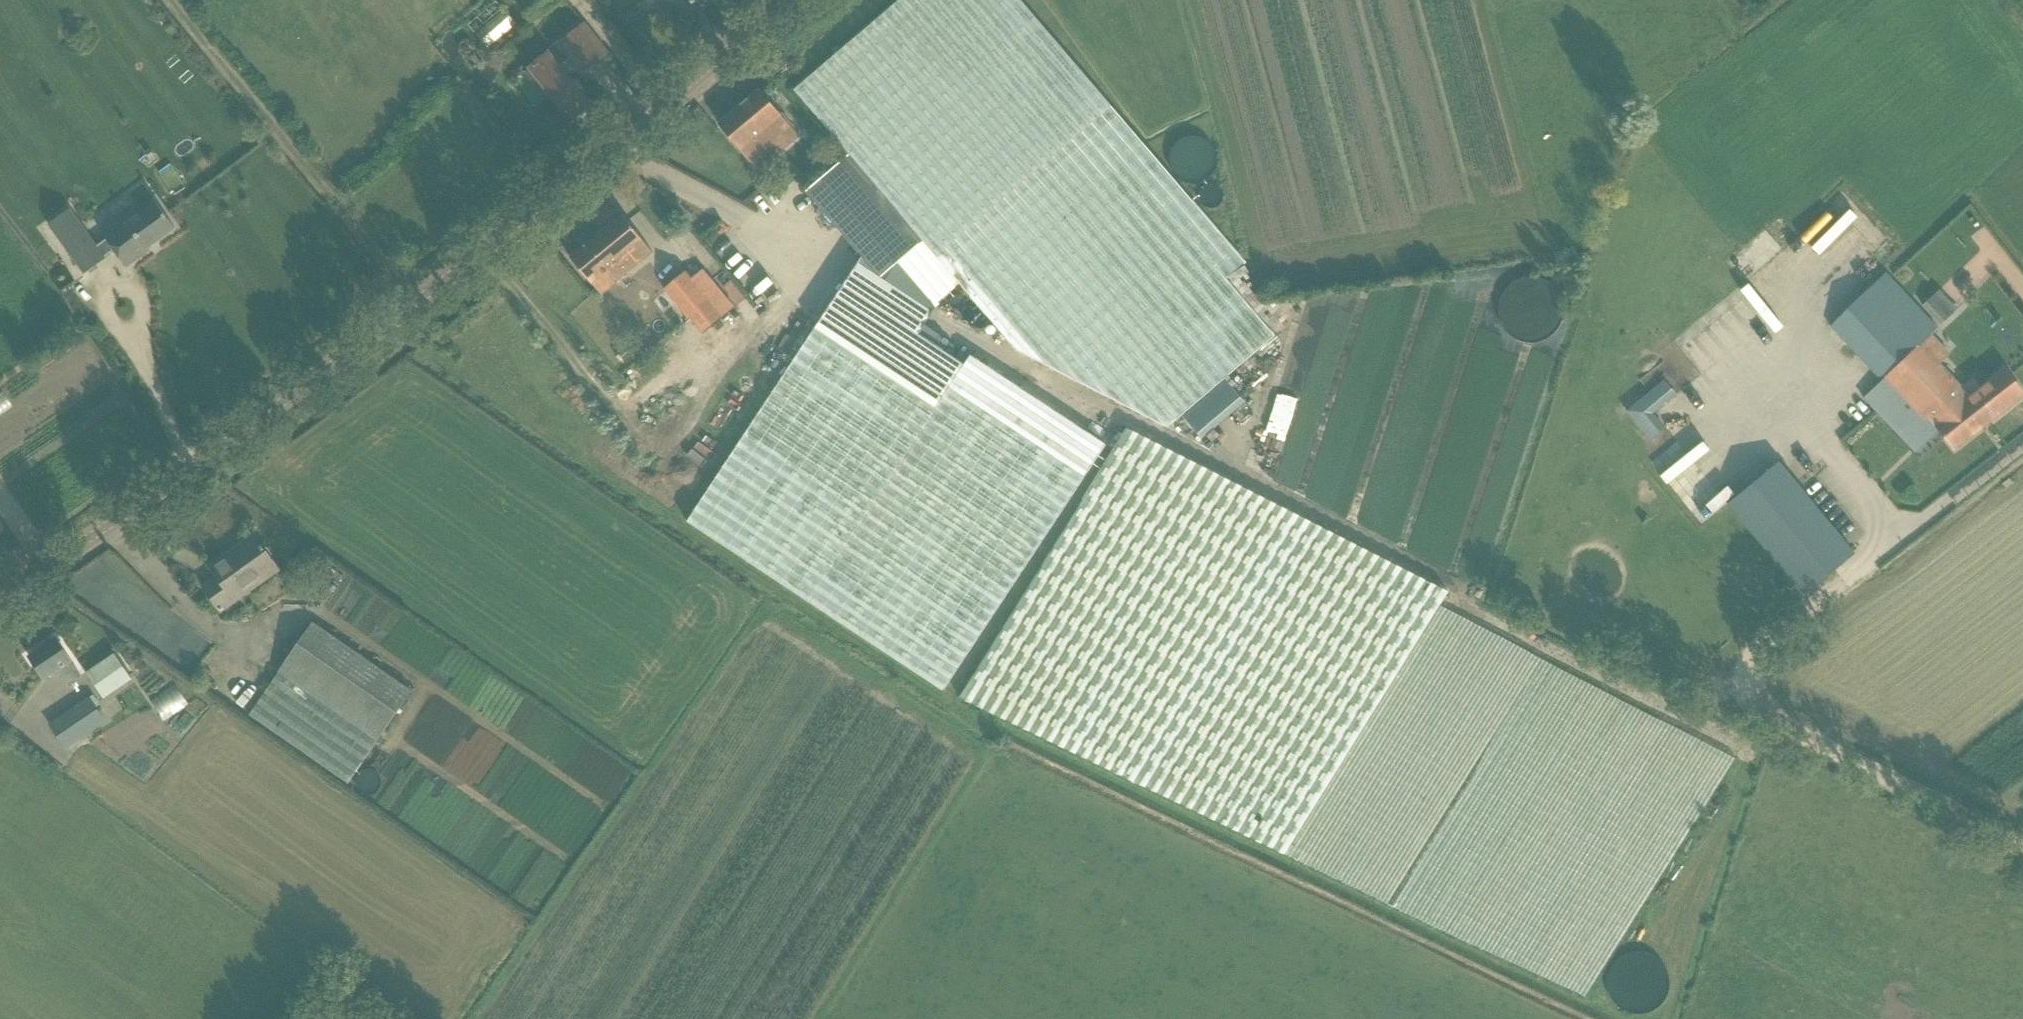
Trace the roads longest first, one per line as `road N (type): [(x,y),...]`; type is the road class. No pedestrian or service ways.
road 1 (tertiary): [(0,606),(198,473),(613,161),(789,0)]
road 2 (track): [(2022,443),(1759,648),(1747,684),(1767,719),(2022,849)]
road 3 (track): [(423,304),(183,0)]

